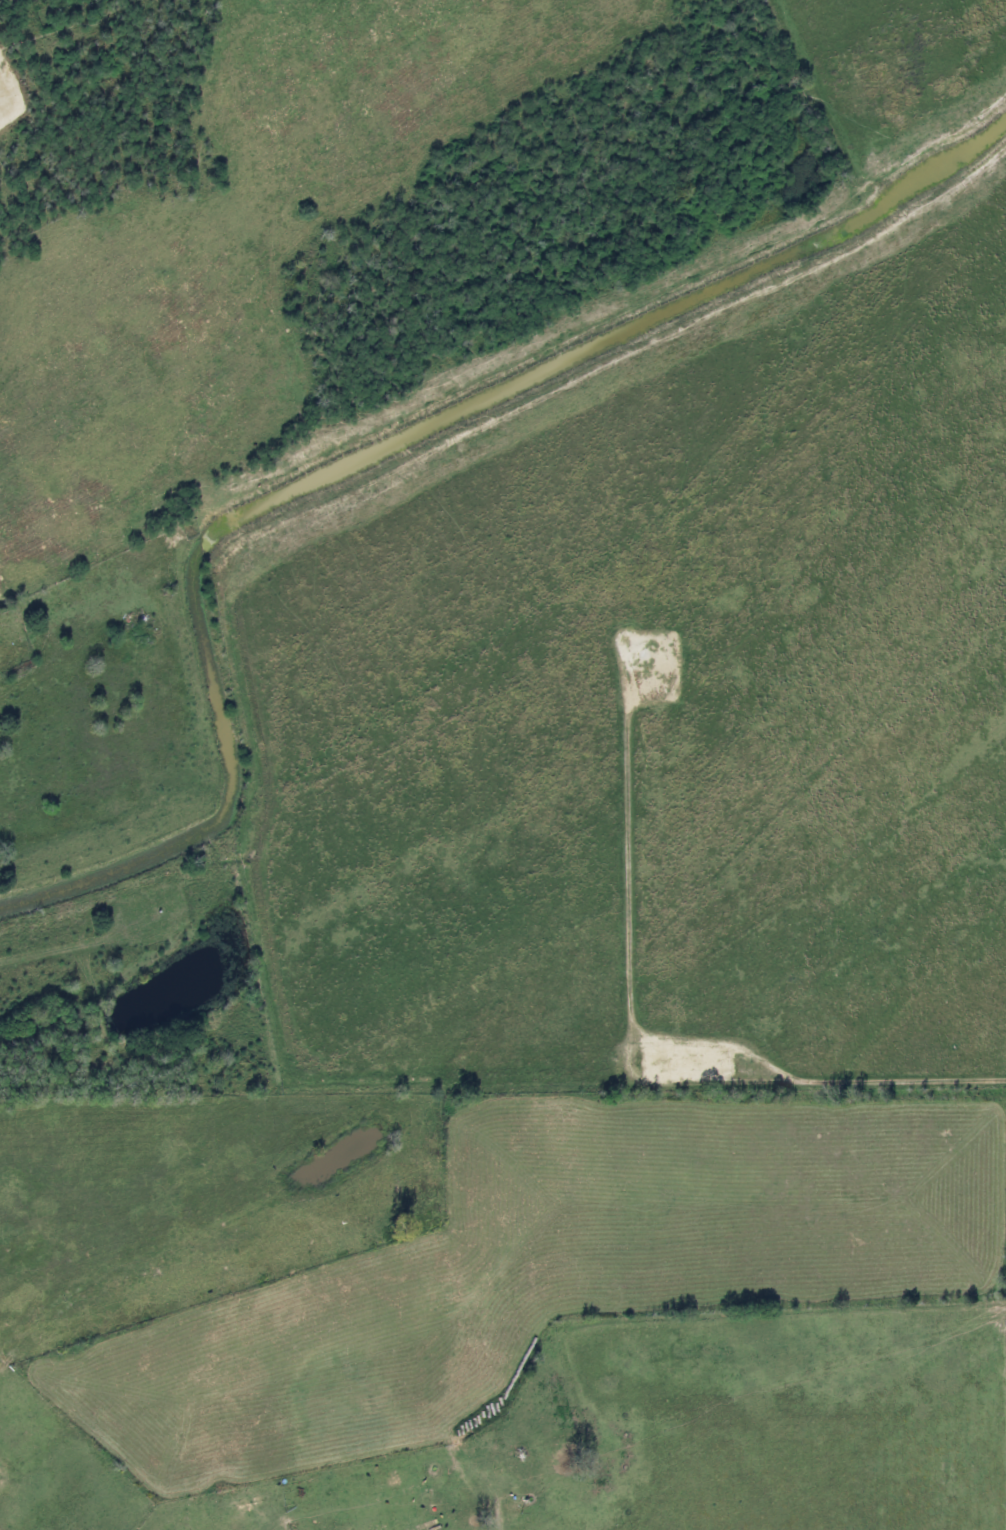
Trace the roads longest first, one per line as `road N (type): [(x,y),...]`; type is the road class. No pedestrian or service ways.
road 1 (track): [(641,1082),(796,1081),(715,1041),(627,1039),(628,1072),(641,1082)]
road 2 (track): [(627,1039),(624,710),(638,665)]
road 3 (track): [(1005,1078),(796,1081)]

